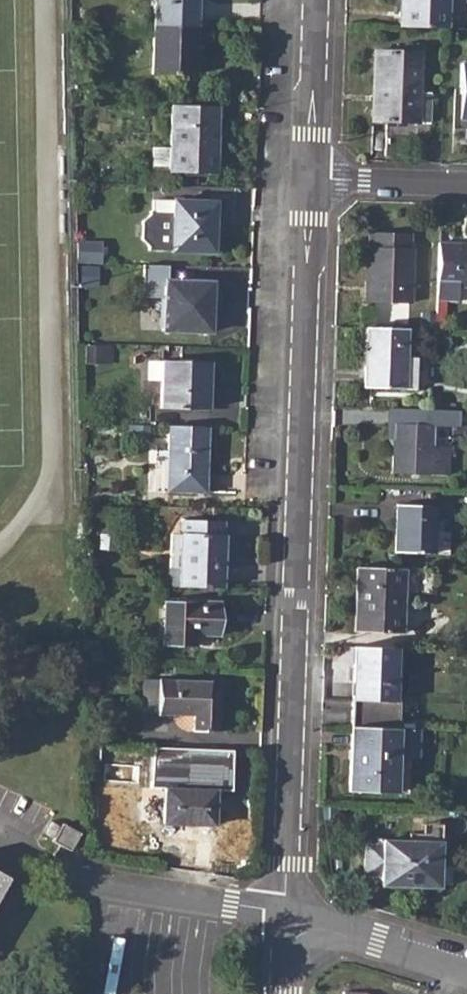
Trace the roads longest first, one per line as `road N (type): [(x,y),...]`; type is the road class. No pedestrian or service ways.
road 1 (residential): [(314,180),(286,914)]
road 2 (residential): [(286,914),(466,966)]
road 3 (residential): [(101,885),(286,914)]
road 4 (residential): [(318,0),(314,180)]
road 5 (residential): [(314,180),(466,186)]

